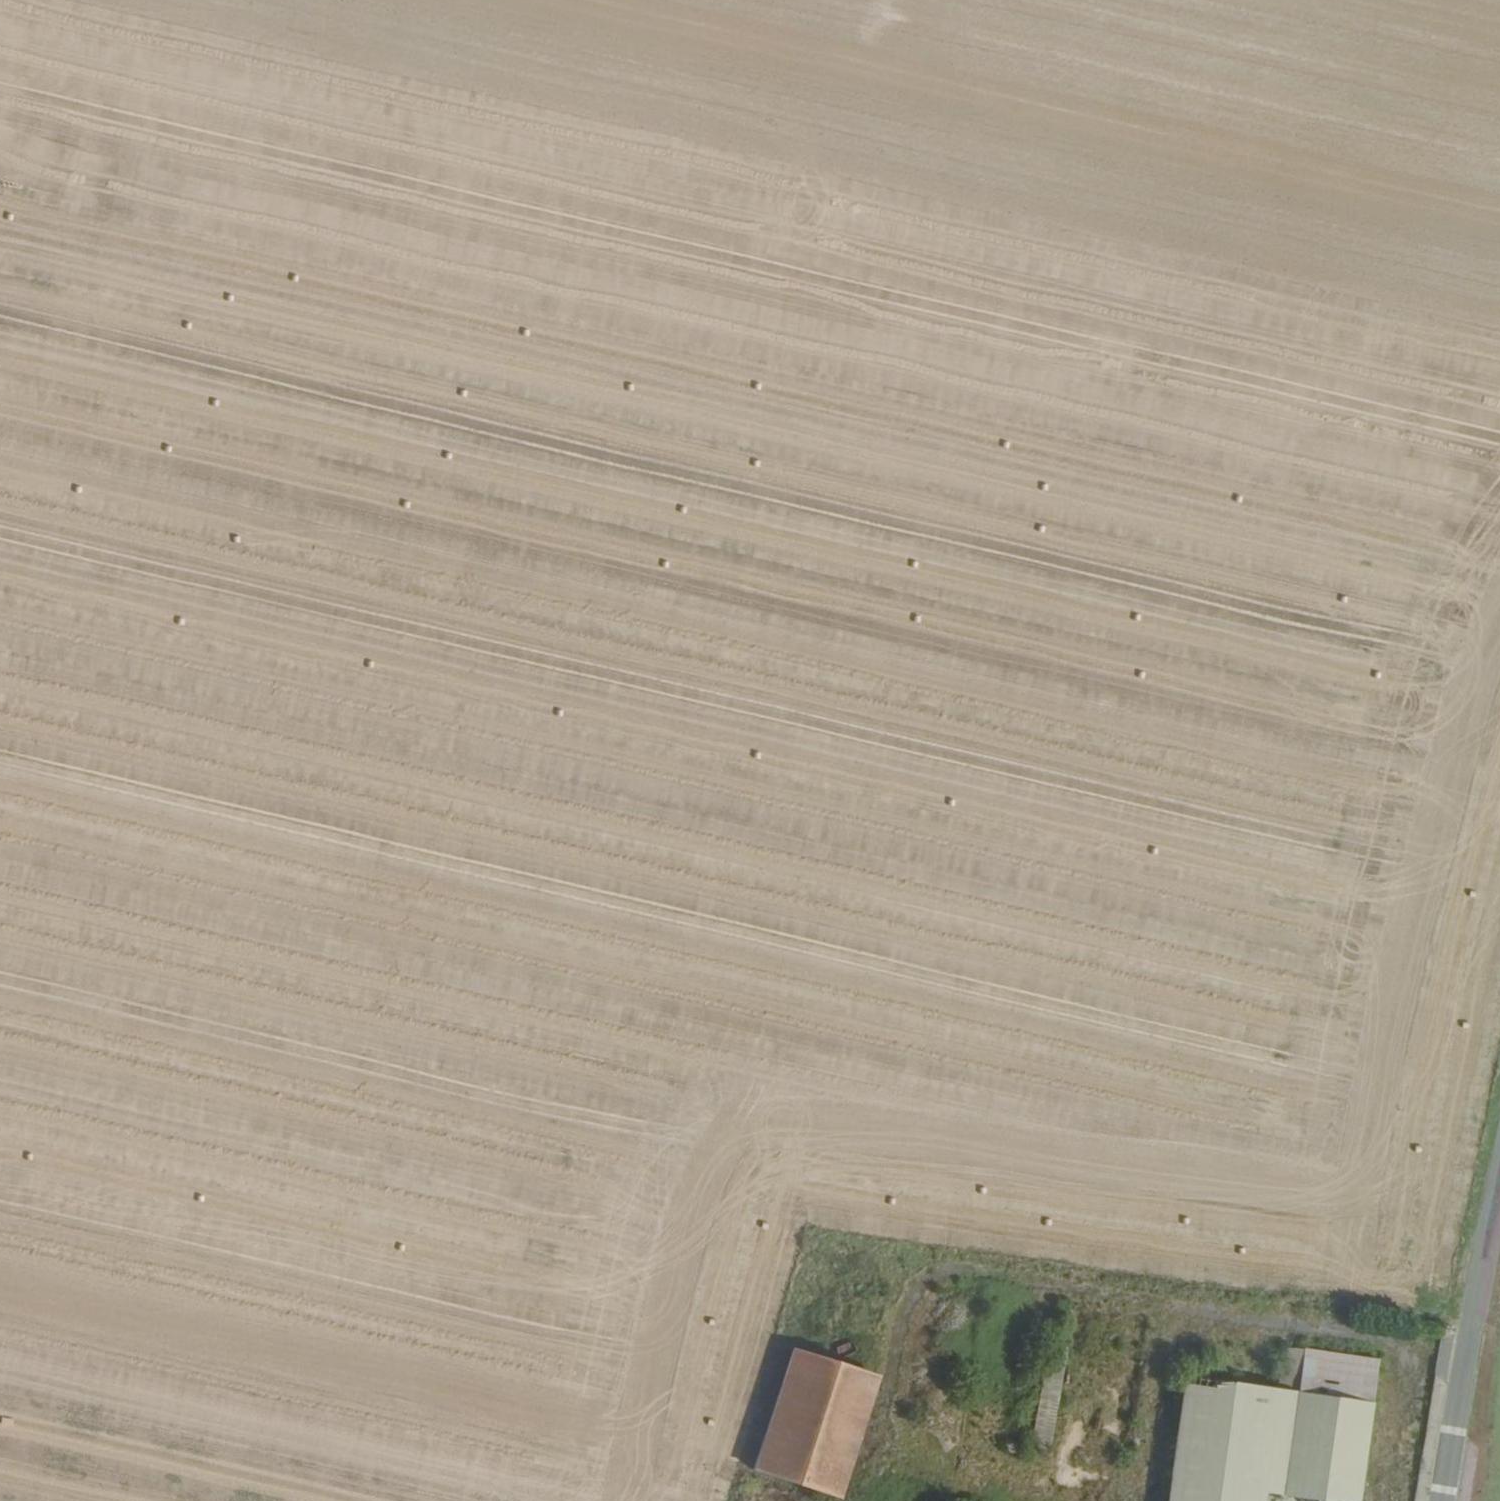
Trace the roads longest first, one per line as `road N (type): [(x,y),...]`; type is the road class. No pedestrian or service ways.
road 1 (tertiary): [(1443,1500),(1499,1190)]

